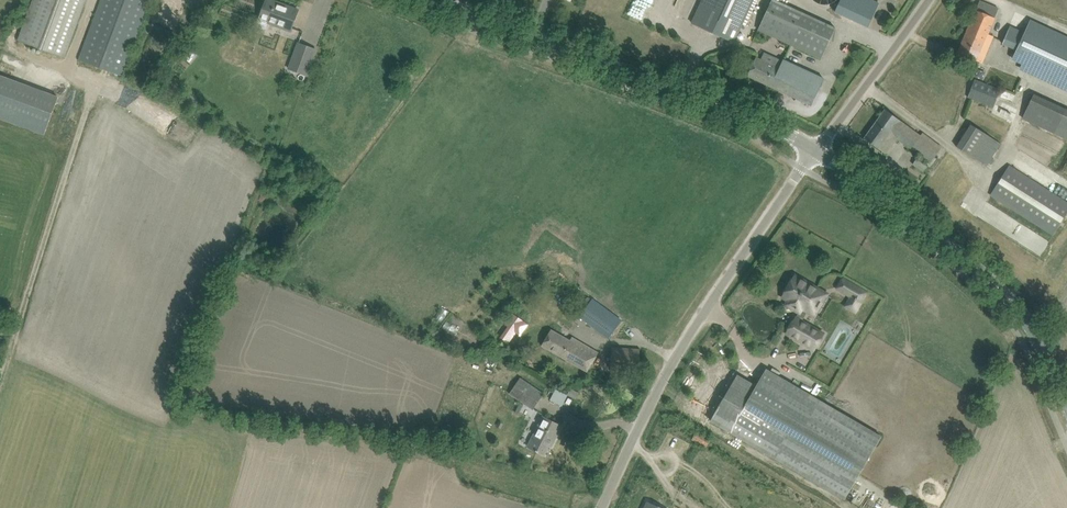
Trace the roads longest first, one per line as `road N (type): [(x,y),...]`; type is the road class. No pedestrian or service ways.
road 1 (unclassified): [(601,507),(674,359),(817,150)]
road 2 (tertiary): [(817,150),(731,107),(434,0)]
road 3 (tertiary): [(1066,406),(1010,299),(817,150)]
road 4 (unclassified): [(817,150),(928,0)]

